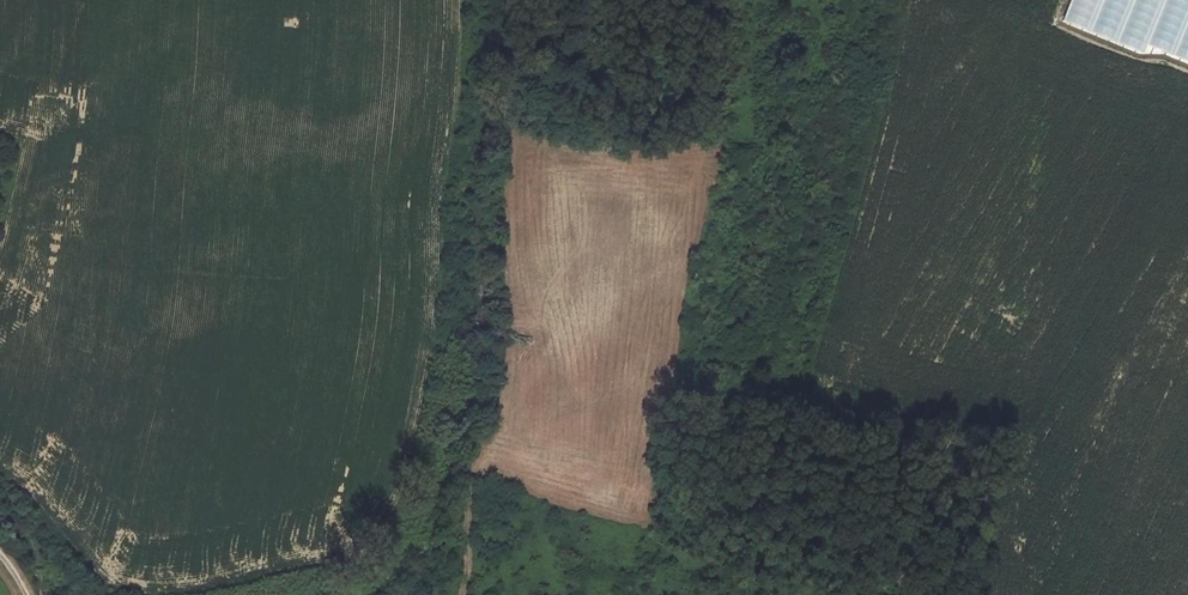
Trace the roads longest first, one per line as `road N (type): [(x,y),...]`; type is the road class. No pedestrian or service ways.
road 1 (track): [(463,594),(467,494),(553,349),(559,308),(552,158)]

